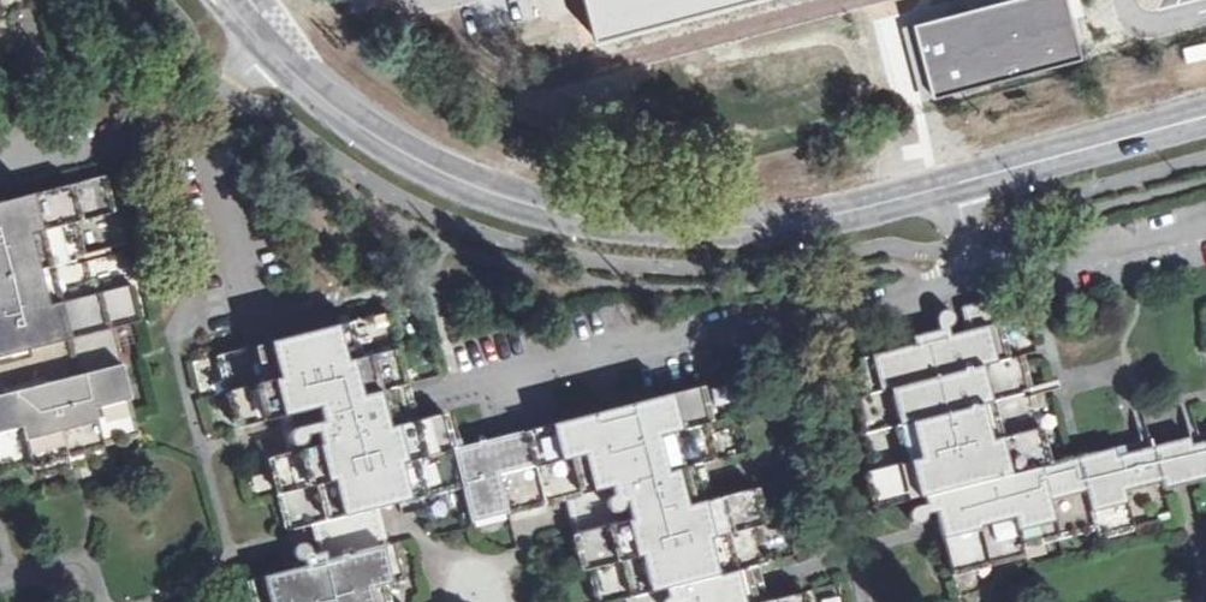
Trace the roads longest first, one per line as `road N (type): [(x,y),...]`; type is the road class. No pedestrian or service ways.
road 1 (tertiary): [(225,0),(266,51),(399,160),(566,221),(797,228),(1205,113)]

